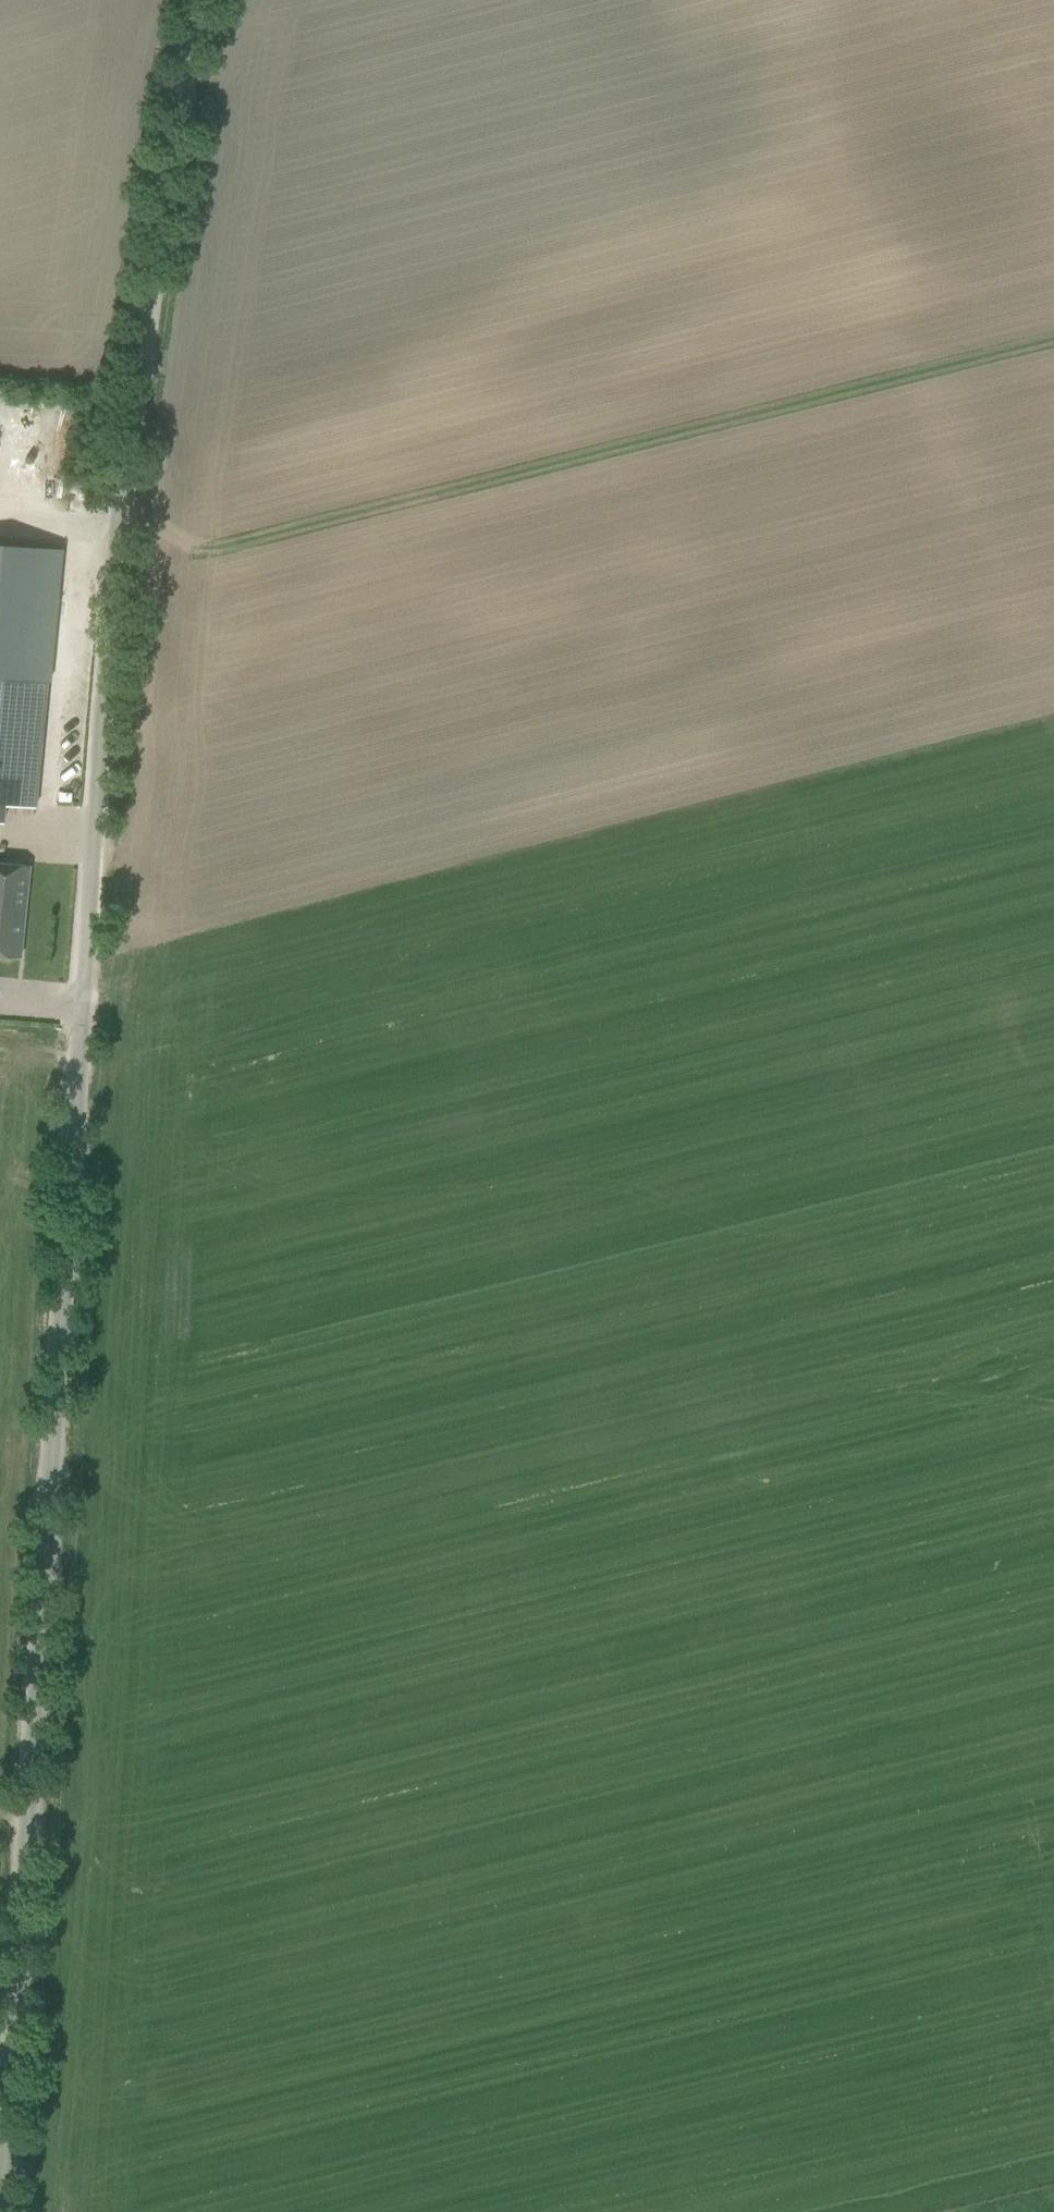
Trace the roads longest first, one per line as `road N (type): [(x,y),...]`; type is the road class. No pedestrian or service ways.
road 1 (unclassified): [(2,2211),(109,540),(184,0)]

